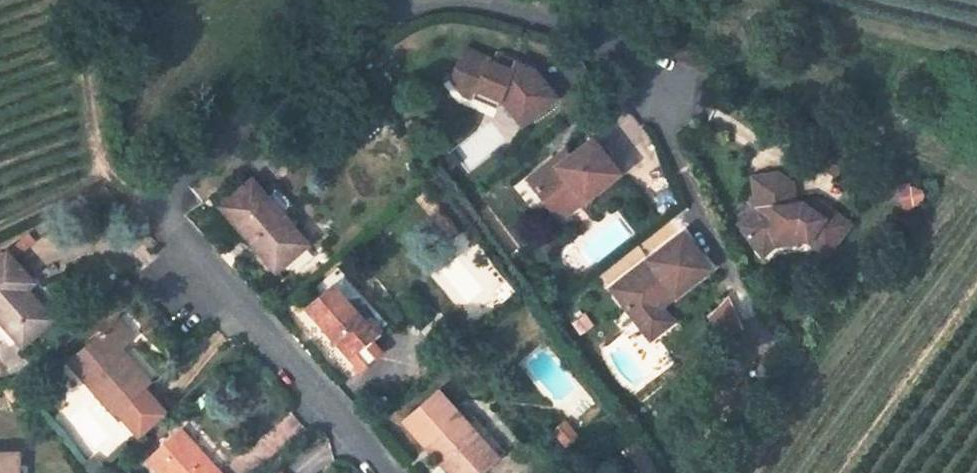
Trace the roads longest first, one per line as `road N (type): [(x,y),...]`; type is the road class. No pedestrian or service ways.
road 1 (residential): [(442,0),(408,10),(146,204),(377,472)]
road 2 (residential): [(667,123),(636,57),(493,5),(452,0)]

